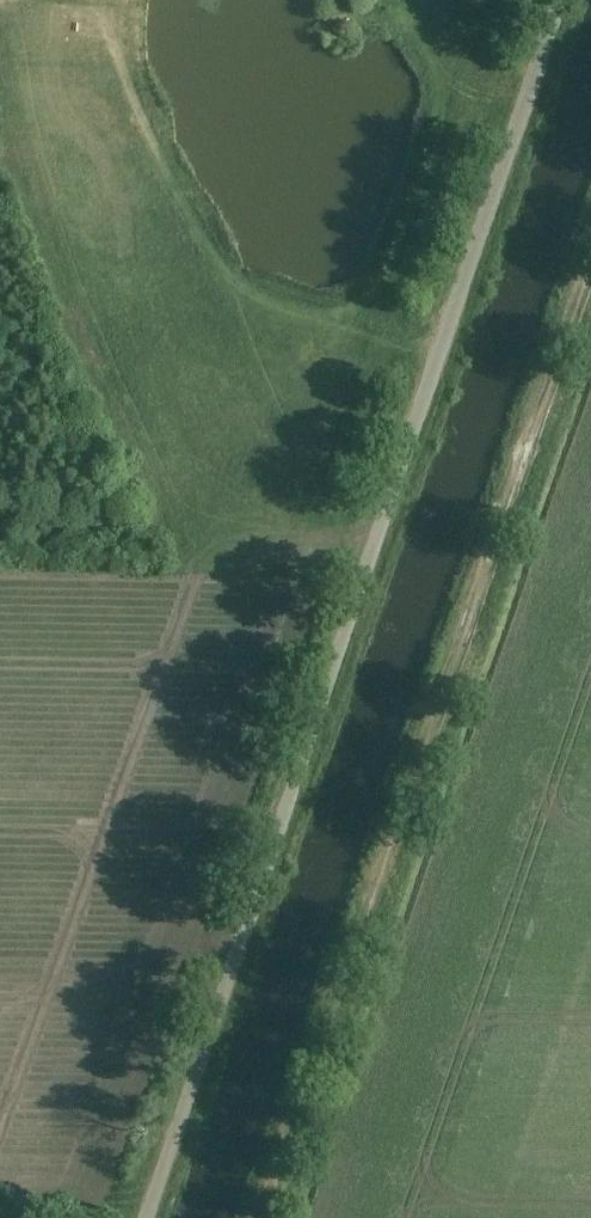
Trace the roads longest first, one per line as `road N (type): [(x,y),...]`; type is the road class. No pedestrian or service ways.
road 1 (unclassified): [(144,1217),(561,0)]
road 2 (track): [(267,1217),(590,266)]

